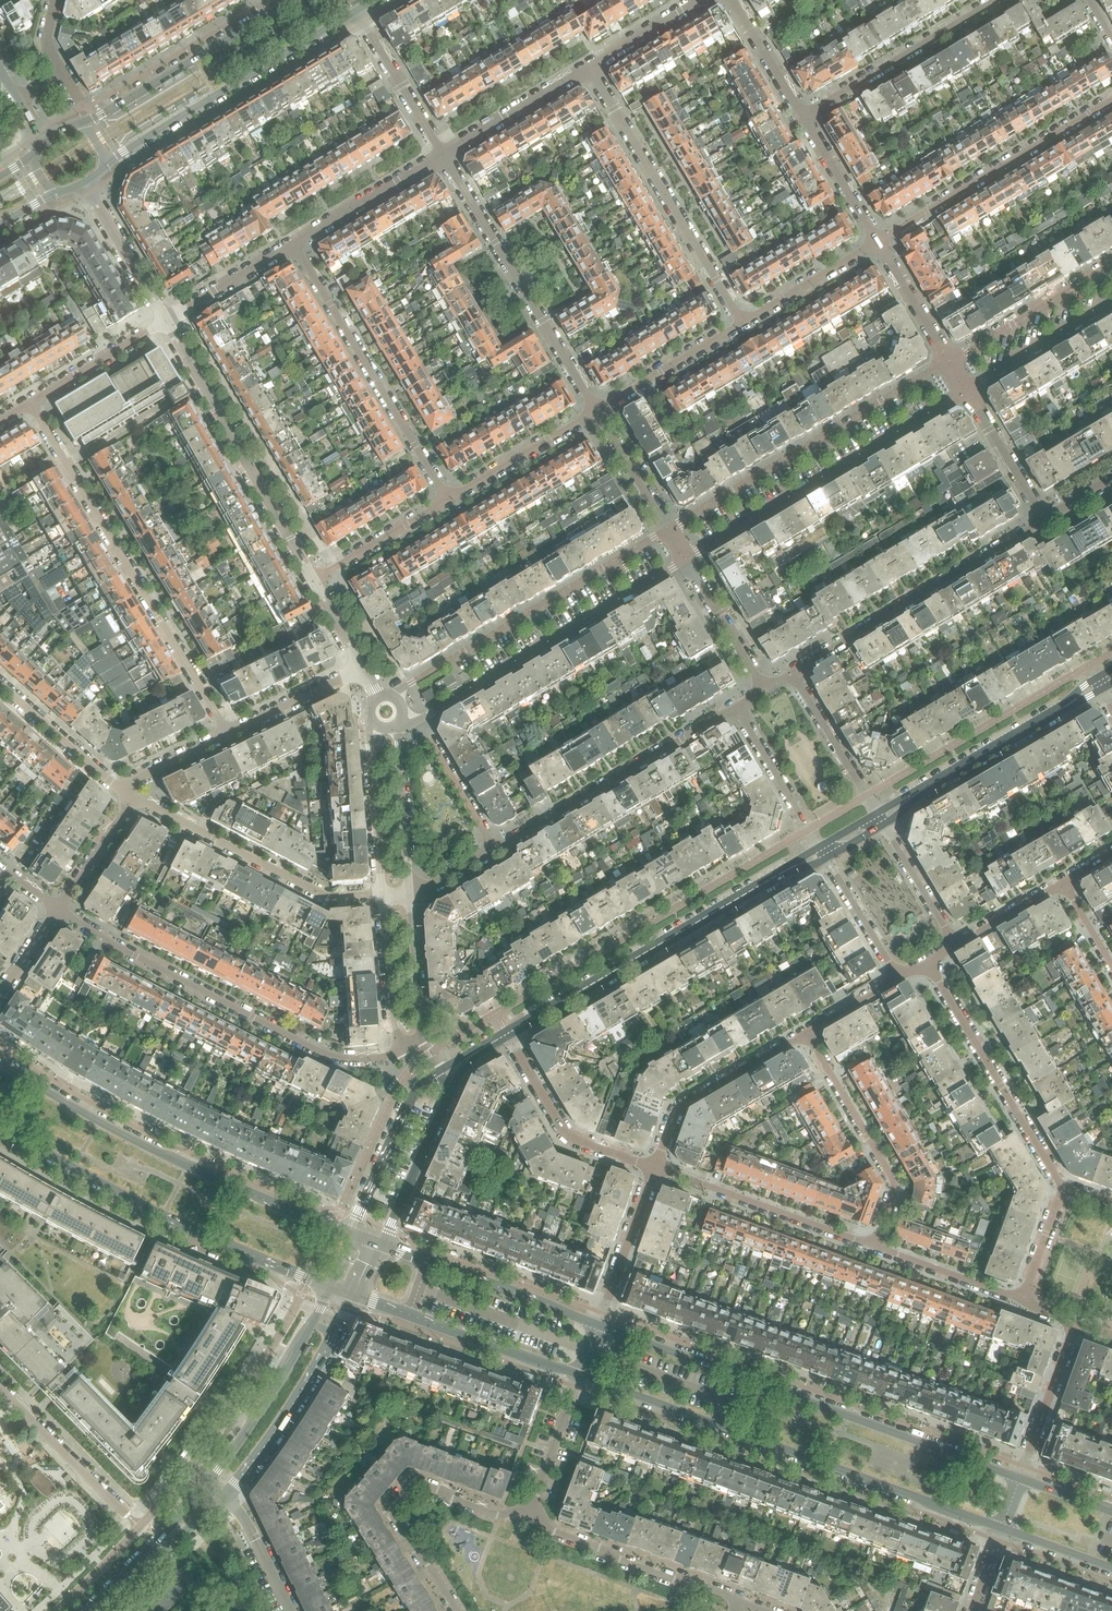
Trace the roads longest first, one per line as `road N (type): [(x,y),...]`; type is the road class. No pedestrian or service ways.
road 1 (tertiary): [(576,1376),(1004,1530)]
road 2 (tertiary): [(1022,1480),(596,1324)]
road 3 (tertiary): [(352,1235),(141,1143),(0,1060)]
road 4 (residential): [(227,734),(31,402)]
road 5 (residential): [(403,1050),(369,1060),(329,1055),(62,908)]
road 6 (tertiary): [(0,1122),(114,1191),(330,1287)]
road 7 (residential): [(510,1034),(822,853)]
road 8 (residential): [(684,561),(968,389)]
road 9 (residential): [(952,362),(668,532)]
road 10 (residential): [(668,532),(389,696)]
road 11 (residential): [(421,720),(684,561)]
road 12 (residential): [(313,582),(167,320)]
road 13 (residential): [(597,411),(444,154)]
road 14 (residential): [(293,244),(447,500)]
road 15 (residential): [(1047,518),(792,673)]
road 16 (residential): [(743,322),(590,68)]
road 17 (tertiary): [(106,161),(357,10)]
road 18 (residential): [(737,707),(495,846)]
road 19 (residential): [(383,897),(328,899),(131,795)]
road 20 (residential): [(1111,99),(879,242)]
road 21 (residential): [(929,958),(1065,1188)]
road 22 (residential): [(525,1509),(501,1515),(416,1487),(395,1516),(453,1610)]
road 23 (residential): [(881,820),(1099,684)]
road 24 (residential): [(807,1030),(894,1180),(877,1247)]
road 25 (tertiary): [(292,0),(85,124)]
road 26 (residential): [(743,1603),(552,1532),(525,1509)]
road 27 (residential): [(228,1495),(289,1418),(360,1297)]
road 28 (residential): [(877,1247),(656,1169)]
road 29 (tertiary): [(360,1297),(576,1376)]
road 30 (residential): [(330,1287),(282,1379),(208,1479)]
road 31 (tertiary): [(596,1324),(383,1246)]
road 32 (residential): [(803,116),(993,0)]
road 33 (residential): [(807,1030),(685,1103),(656,1169)]
road 34 (residential): [(656,1169),(571,1135),(510,1034)]
road 35 (residential): [(1111,266),(952,362)]
road 36 (residential): [(371,719),(383,897)]
road 37 (residential): [(124,1512),(0,1386)]
road 38 (residential): [(293,244),(444,154)]
road 39 (residential): [(383,1246),(455,1087)]
road 40 (residential): [(597,411),(447,500)]
road 41 (residential): [(408,895),(399,723)]
road 42 (residential): [(881,820),(792,673)]
road 43 (residential): [(131,795),(0,684)]
road 44 (residential): [(743,322),(597,411)]
road 45 (residential): [(1022,1480),(1081,1320)]
road 46 (residential): [(444,154),(590,68)]
road 47 (residential): [(737,707),(822,853)]
road 48 (residential): [(425,1083),(352,1235)]
road 49 (residential): [(444,154),(357,10)]
road 50 (residential): [(968,389),(1111,302)]
road 51 (residential): [(596,1324),(656,1169)]
road 52 (residential): [(31,402),(167,320)]
road 53 (residential): [(879,242),(743,322)]
road 54 (residential): [(167,320),(86,185)]
road 55 (residential): [(447,500),(313,582)]
road 56 (residential): [(383,897),(403,1050)]
road 57 (residential): [(1021,1299),(877,1247)]
road 58 (residential): [(1047,518),(968,389)]
road 59 (residential): [(227,734),(363,668)]
road 60 (residential): [(763,686),(684,561)]
road 61 (residential): [(422,1042),(408,895)]
road 62 (residential): [(879,242),(803,116)]
road 63 (residential): [(167,320),(293,244)]
road 64 (residential): [(421,720),(495,846)]
road 65 (residential): [(822,853),(898,976)]
road 66 (residential): [(957,942),(881,820)]
road 67 (residential): [(525,1509),(576,1376)]
road 68 (residential): [(952,362),(879,242)]
road 69 (residential): [(668,532),(597,411)]
road 70 (residential): [(803,116),(732,0)]
road 71 (residential): [(62,908),(131,795)]
road 72 (residential): [(290,1610),(228,1495)]
road 73 (residential): [(590,68),(701,0)]
road 74 (residential): [(23,100),(66,76),(49,40),(58,0)]
road 75 (residential): [(1062,880),(957,942)]

